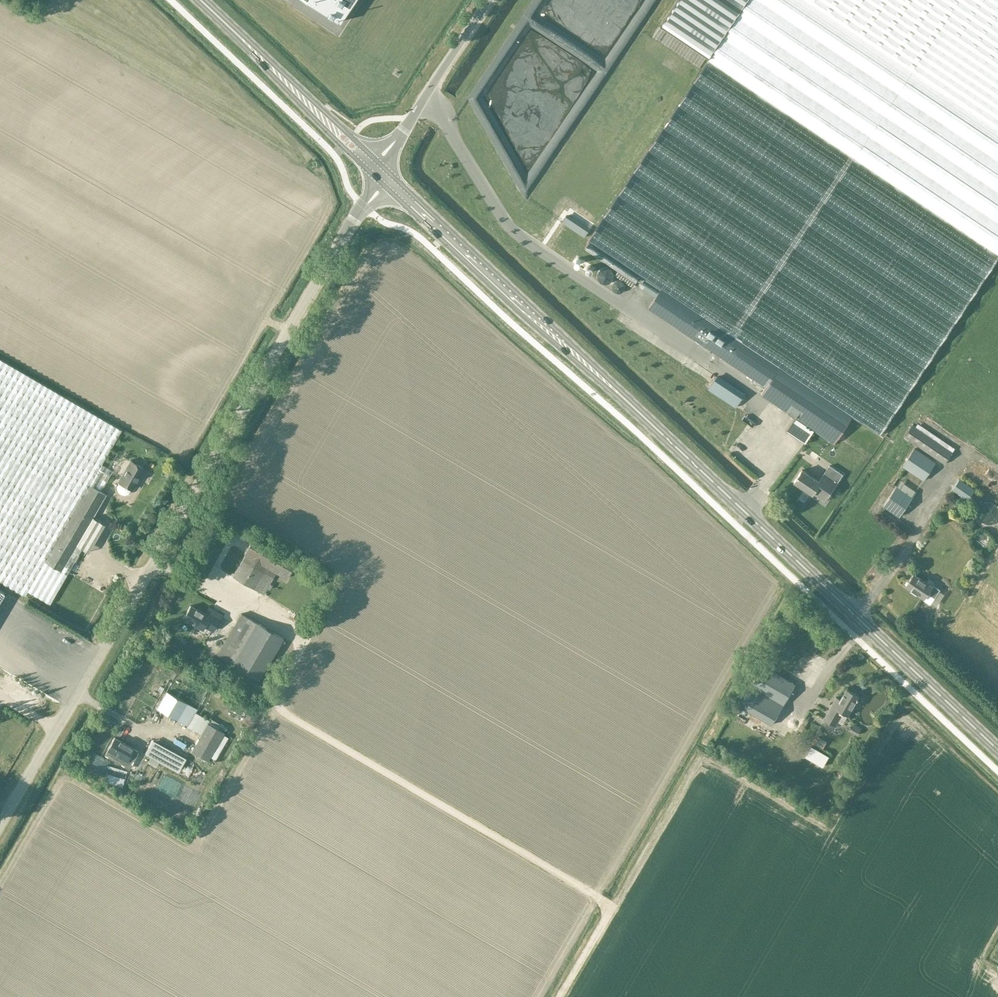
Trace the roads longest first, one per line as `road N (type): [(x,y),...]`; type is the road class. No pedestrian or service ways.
road 1 (unclassified): [(0,824),(367,204)]
road 2 (secondary): [(997,750),(622,397)]
road 3 (secondary): [(390,191),(622,397)]
road 4 (secondary): [(622,397),(399,182)]
road 5 (secondary): [(240,37),(363,166)]
road 6 (secondary): [(371,156),(240,37)]
road 7 (unclassified): [(395,141),(490,0)]

